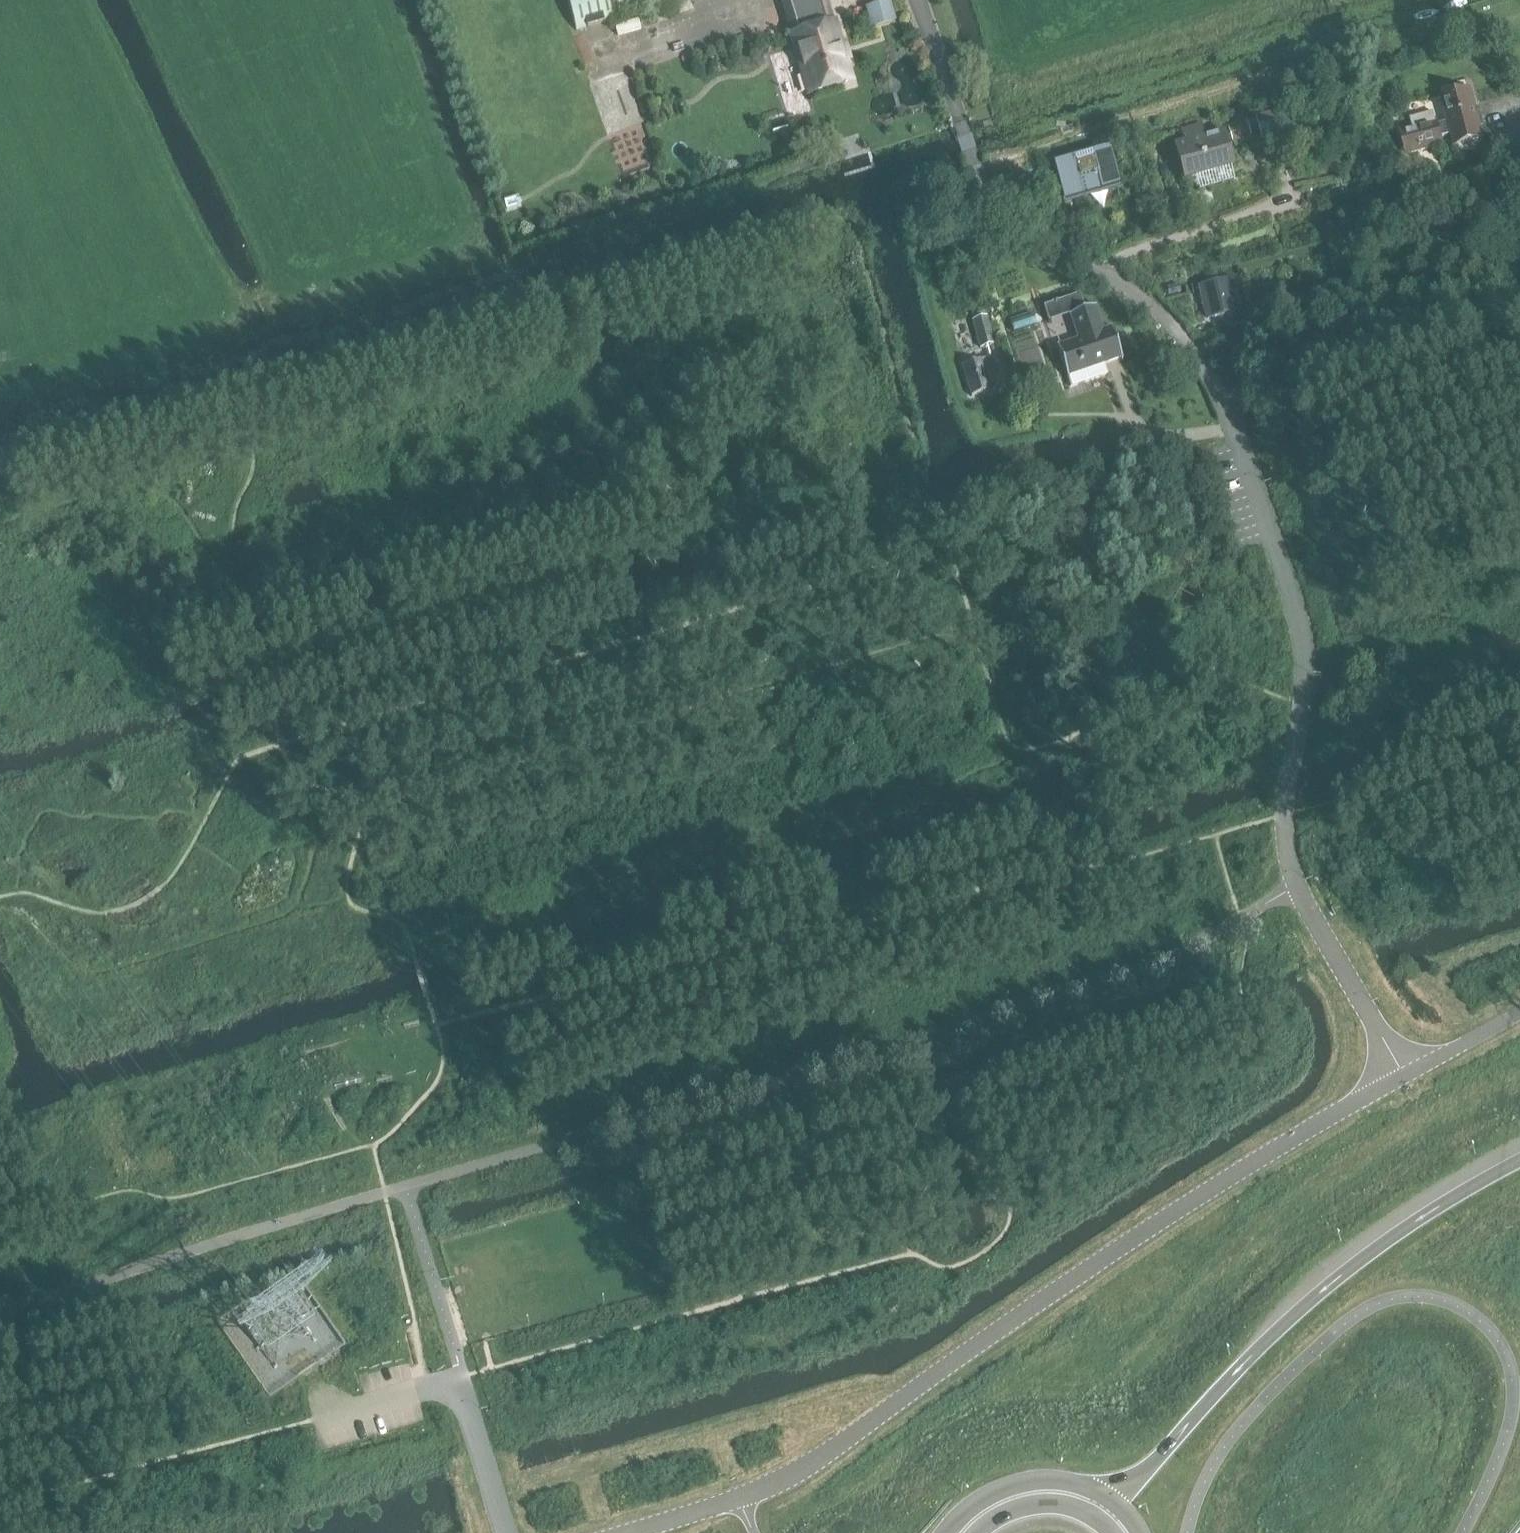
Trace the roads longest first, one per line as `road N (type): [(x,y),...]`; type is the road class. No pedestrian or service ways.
road 1 (unclassified): [(625,1532),(770,1486),(1151,1226),(1402,1077)]
road 2 (unclassified): [(1296,882),(1284,814),(1306,667),(1222,385),(1150,296),(990,208),(974,170)]
road 3 (motorway): [(1519,1160),(1337,1277),(1115,1499)]
road 4 (unclassified): [(1296,882),(1402,1077)]
road 5 (secondary): [(1115,1499),(1082,1482),(1027,1482),(977,1502),(948,1532)]
road 6 (unclassified): [(505,1532),(460,1371)]
road 7 (residential): [(1402,1077),(1519,1013)]
road 8 (secondary): [(1097,1519),(1043,1505),(1012,1511),(976,1532)]

